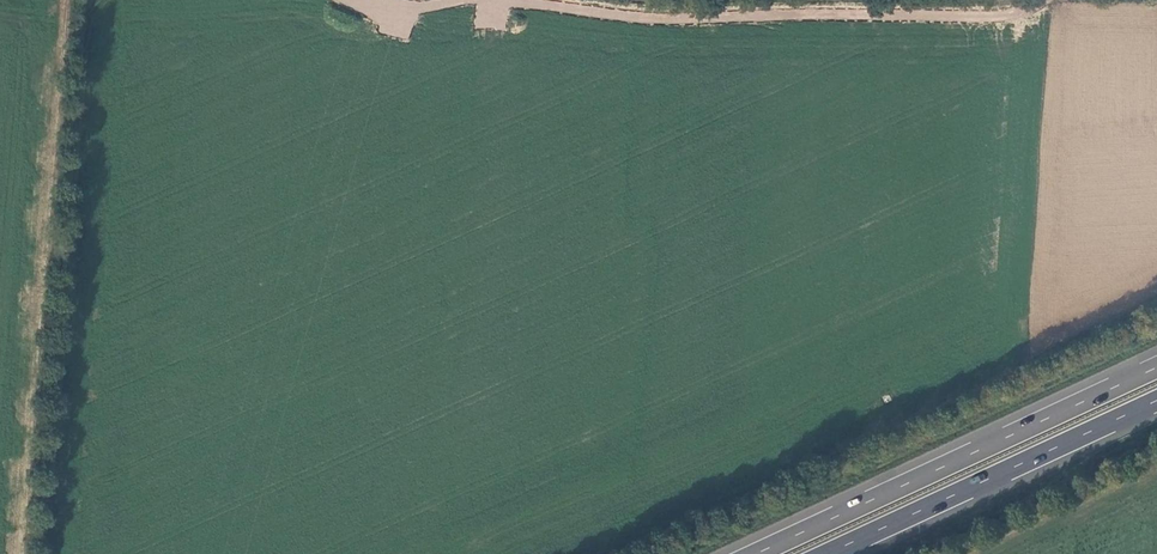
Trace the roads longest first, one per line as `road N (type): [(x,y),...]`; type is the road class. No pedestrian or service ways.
road 1 (trunk): [(1156,367),(755,553)]
road 2 (trunk): [(827,553),(1156,400)]

